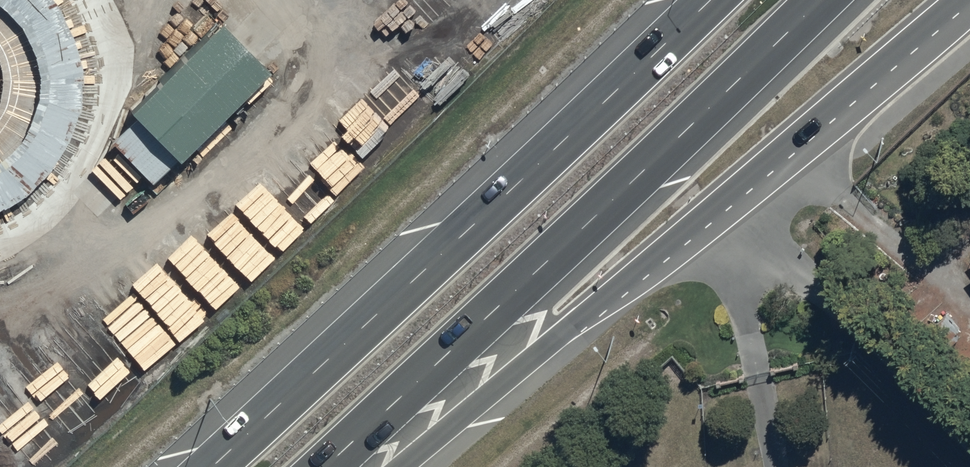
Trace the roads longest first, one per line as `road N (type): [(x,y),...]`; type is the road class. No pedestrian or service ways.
road 1 (trunk): [(956,0),(399,466)]
road 2 (trunk): [(212,466),(707,0)]
road 3 (trunk): [(819,0),(325,466)]
road 4 (track): [(726,195),(969,441)]
road 5 (track): [(696,220),(759,358),(766,466)]

